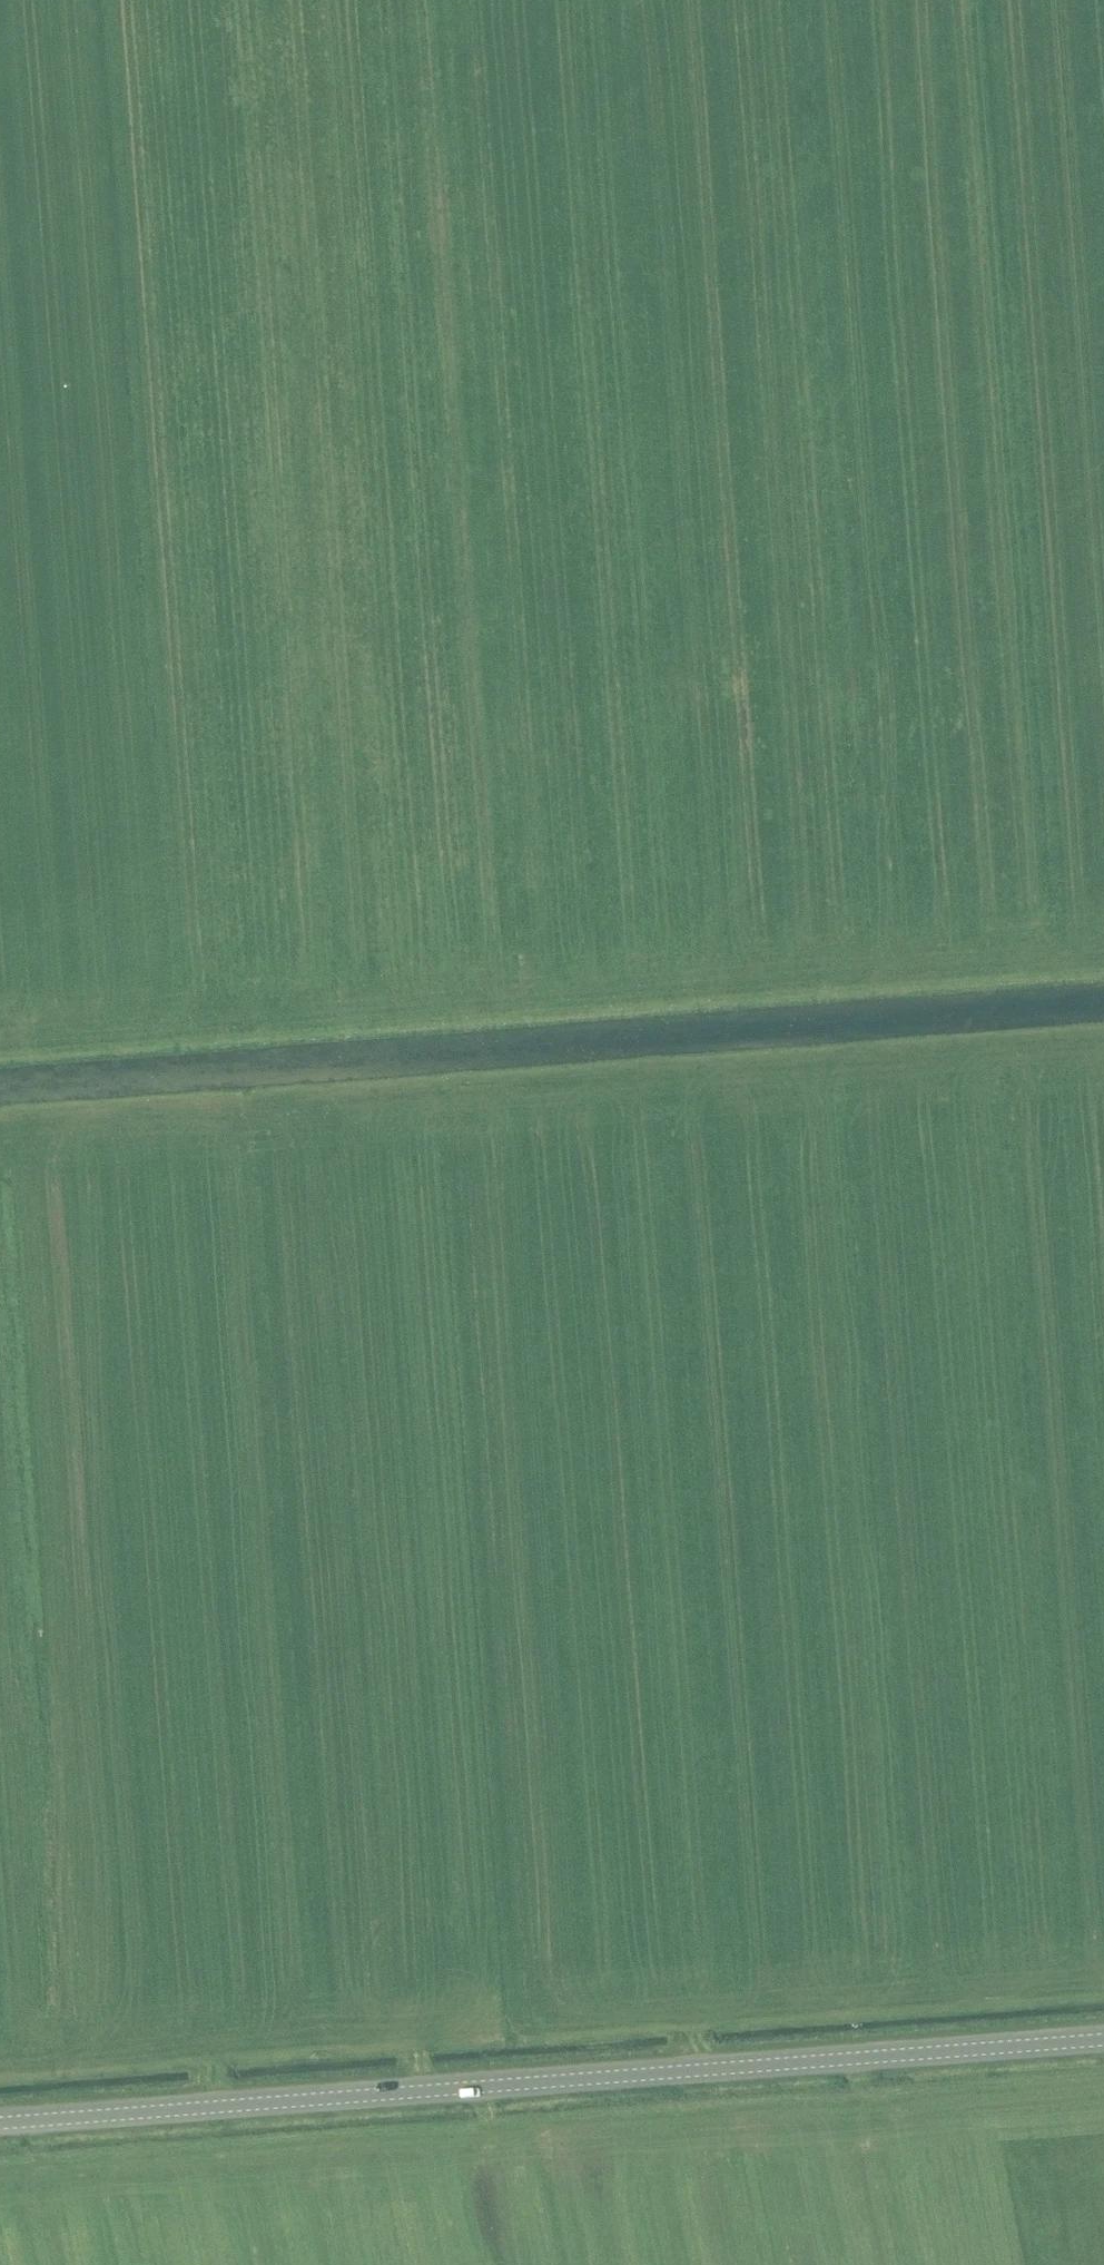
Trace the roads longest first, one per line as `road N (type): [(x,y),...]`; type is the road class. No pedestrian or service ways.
road 1 (tertiary): [(0,2118),(1103,2036)]

